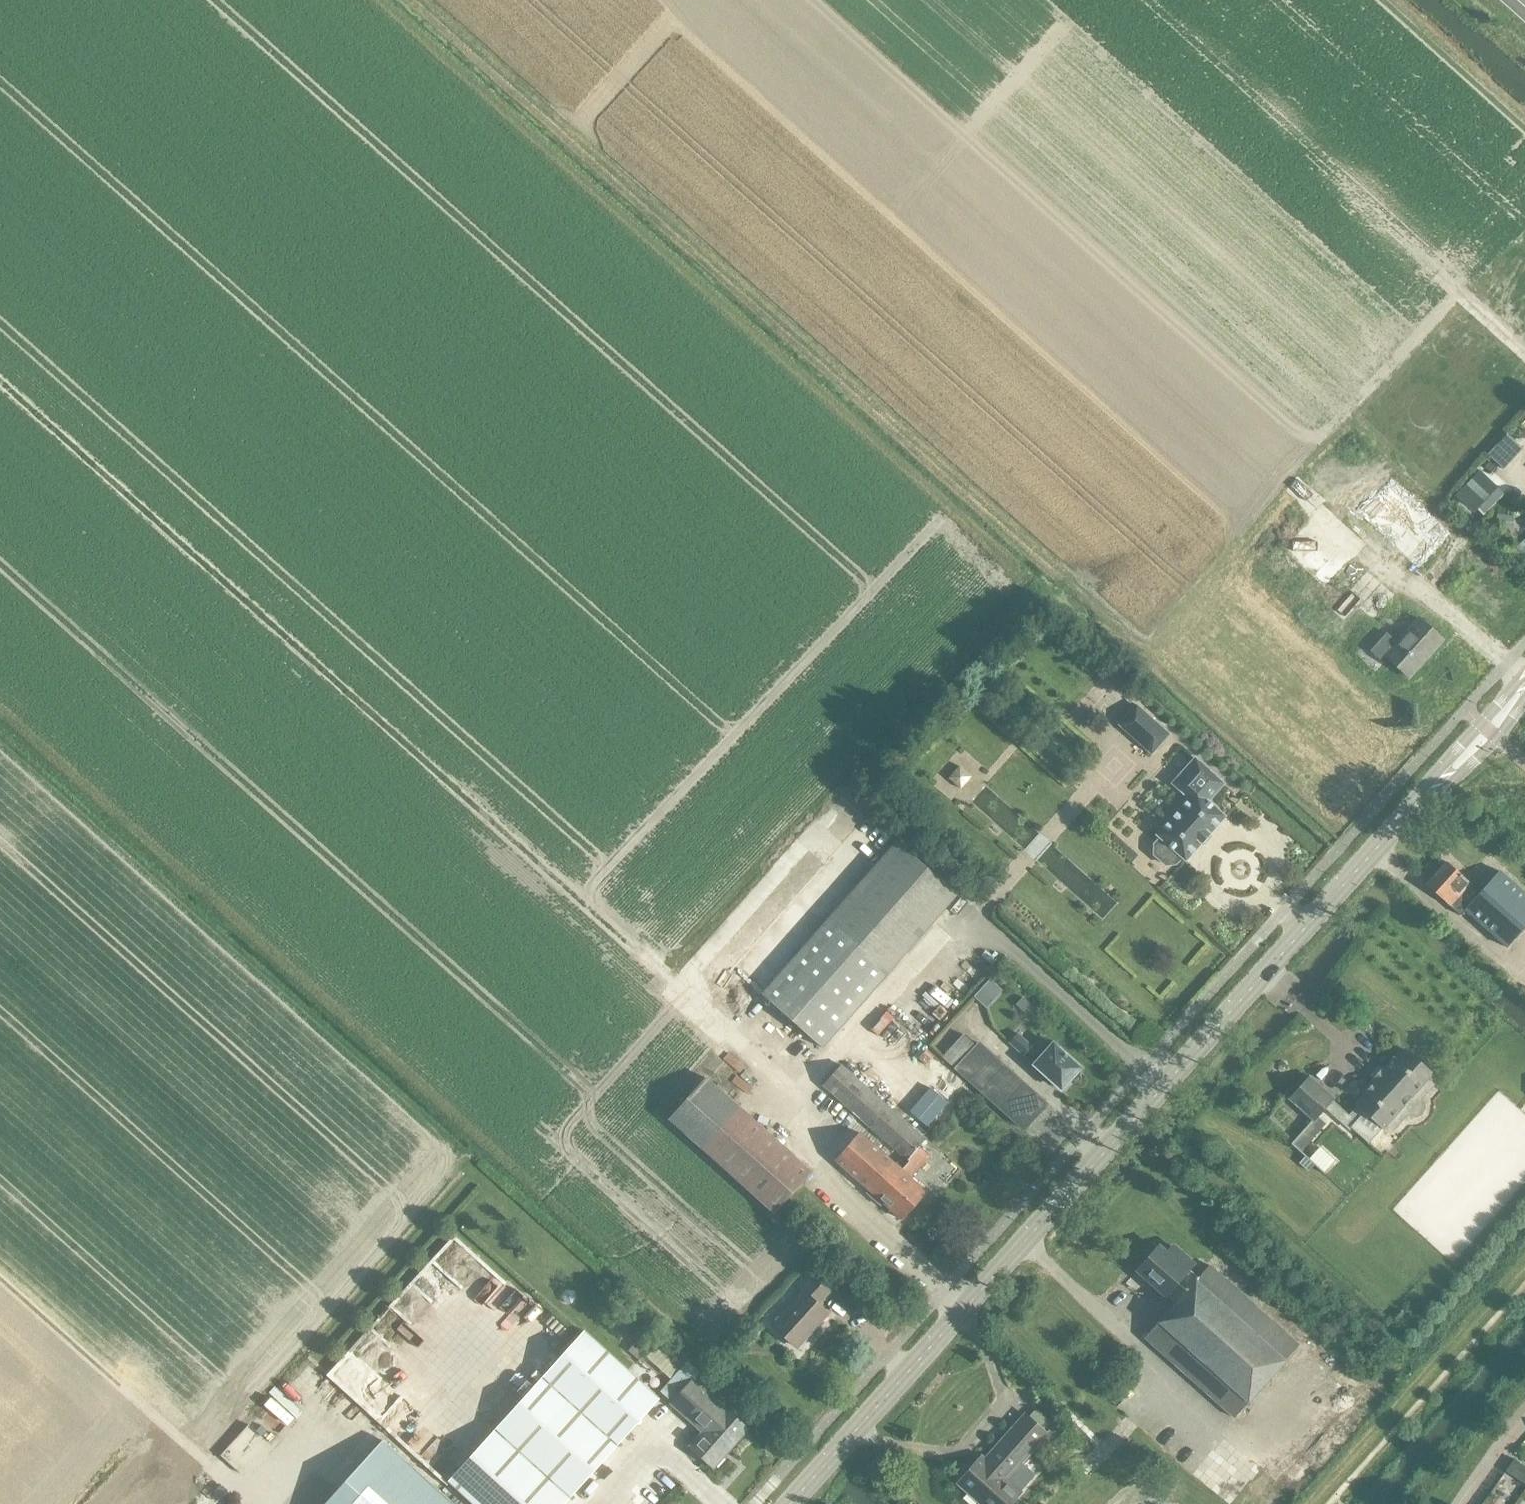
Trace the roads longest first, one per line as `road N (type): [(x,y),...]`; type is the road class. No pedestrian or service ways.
road 1 (track): [(0,380),(673,984),(711,955),(852,1088),(821,1167),(971,1305)]
road 2 (tertiary): [(797,1503),(1439,779)]
road 3 (residential): [(1453,753),(1329,640),(1420,537),(1239,378)]
road 4 (track): [(957,922),(981,927),(1164,1083)]
road 5 (tertiary): [(1439,779),(1496,738),(1524,694)]

